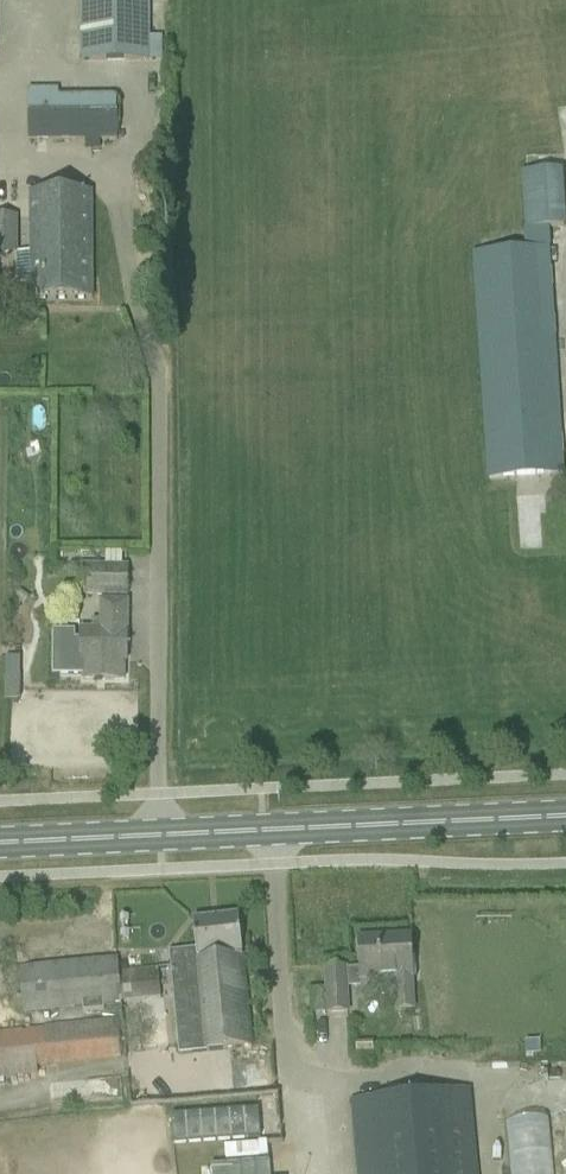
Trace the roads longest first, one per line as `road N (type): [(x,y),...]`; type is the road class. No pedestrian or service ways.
road 1 (primary): [(0,844),(565,816)]

